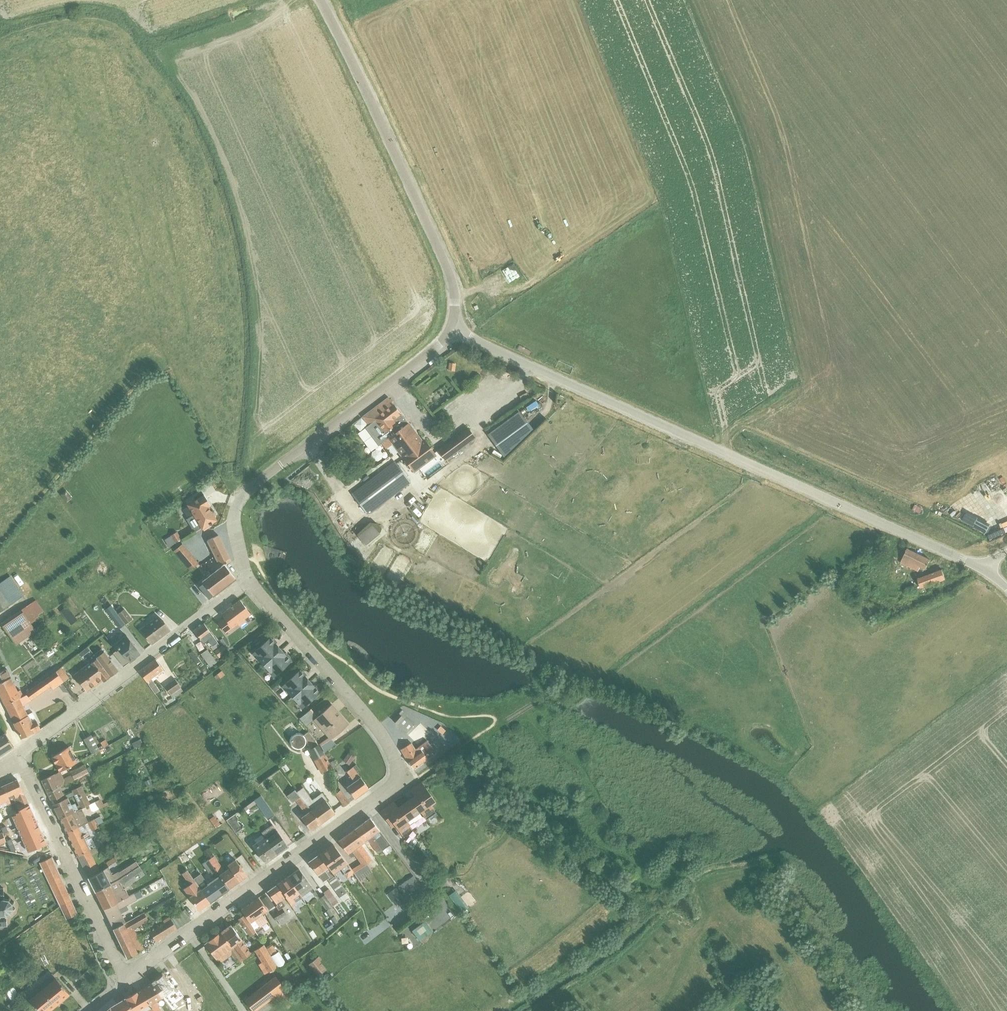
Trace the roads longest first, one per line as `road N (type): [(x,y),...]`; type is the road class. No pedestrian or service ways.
road 1 (residential): [(125,980),(388,791),(399,774),(383,736),(249,580)]
road 2 (tertiary): [(985,568),(454,332)]
road 3 (tertiary): [(454,332),(452,276),(321,0)]
road 4 (residential): [(249,580),(21,755)]
road 5 (residential): [(125,980),(21,755)]
road 6 (residential): [(258,481),(454,332)]

